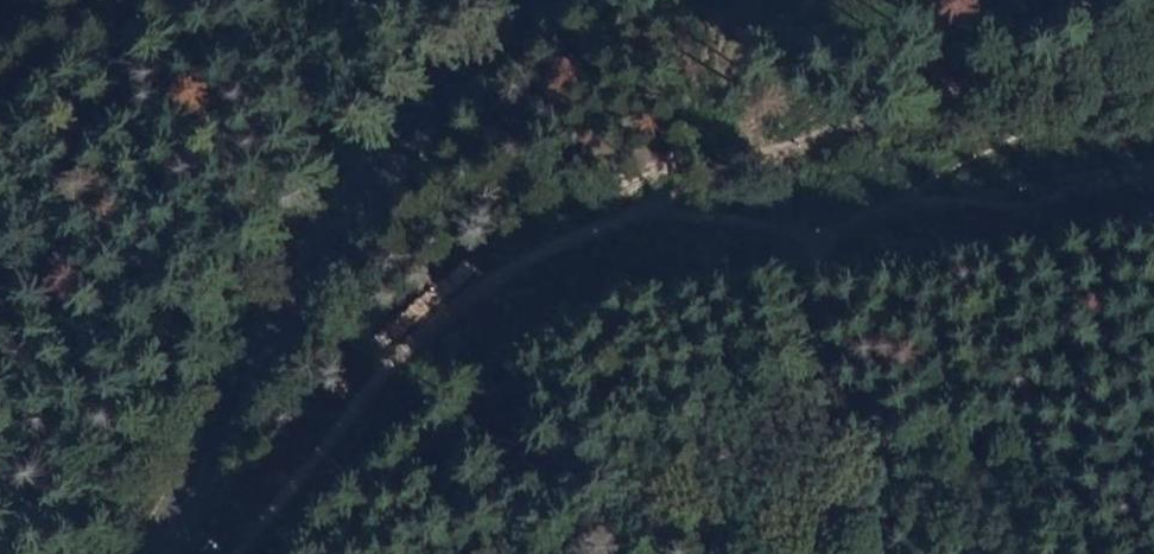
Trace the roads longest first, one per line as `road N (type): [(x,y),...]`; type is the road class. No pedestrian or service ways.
road 1 (track): [(230,553),(362,388),(461,298),(619,214),(1153,2)]
road 2 (secondary): [(550,0),(390,146),(159,553)]
road 3 (track): [(619,214),(844,223),(1041,210),(1153,179)]
road 4 (track): [(844,223),(1153,79)]

